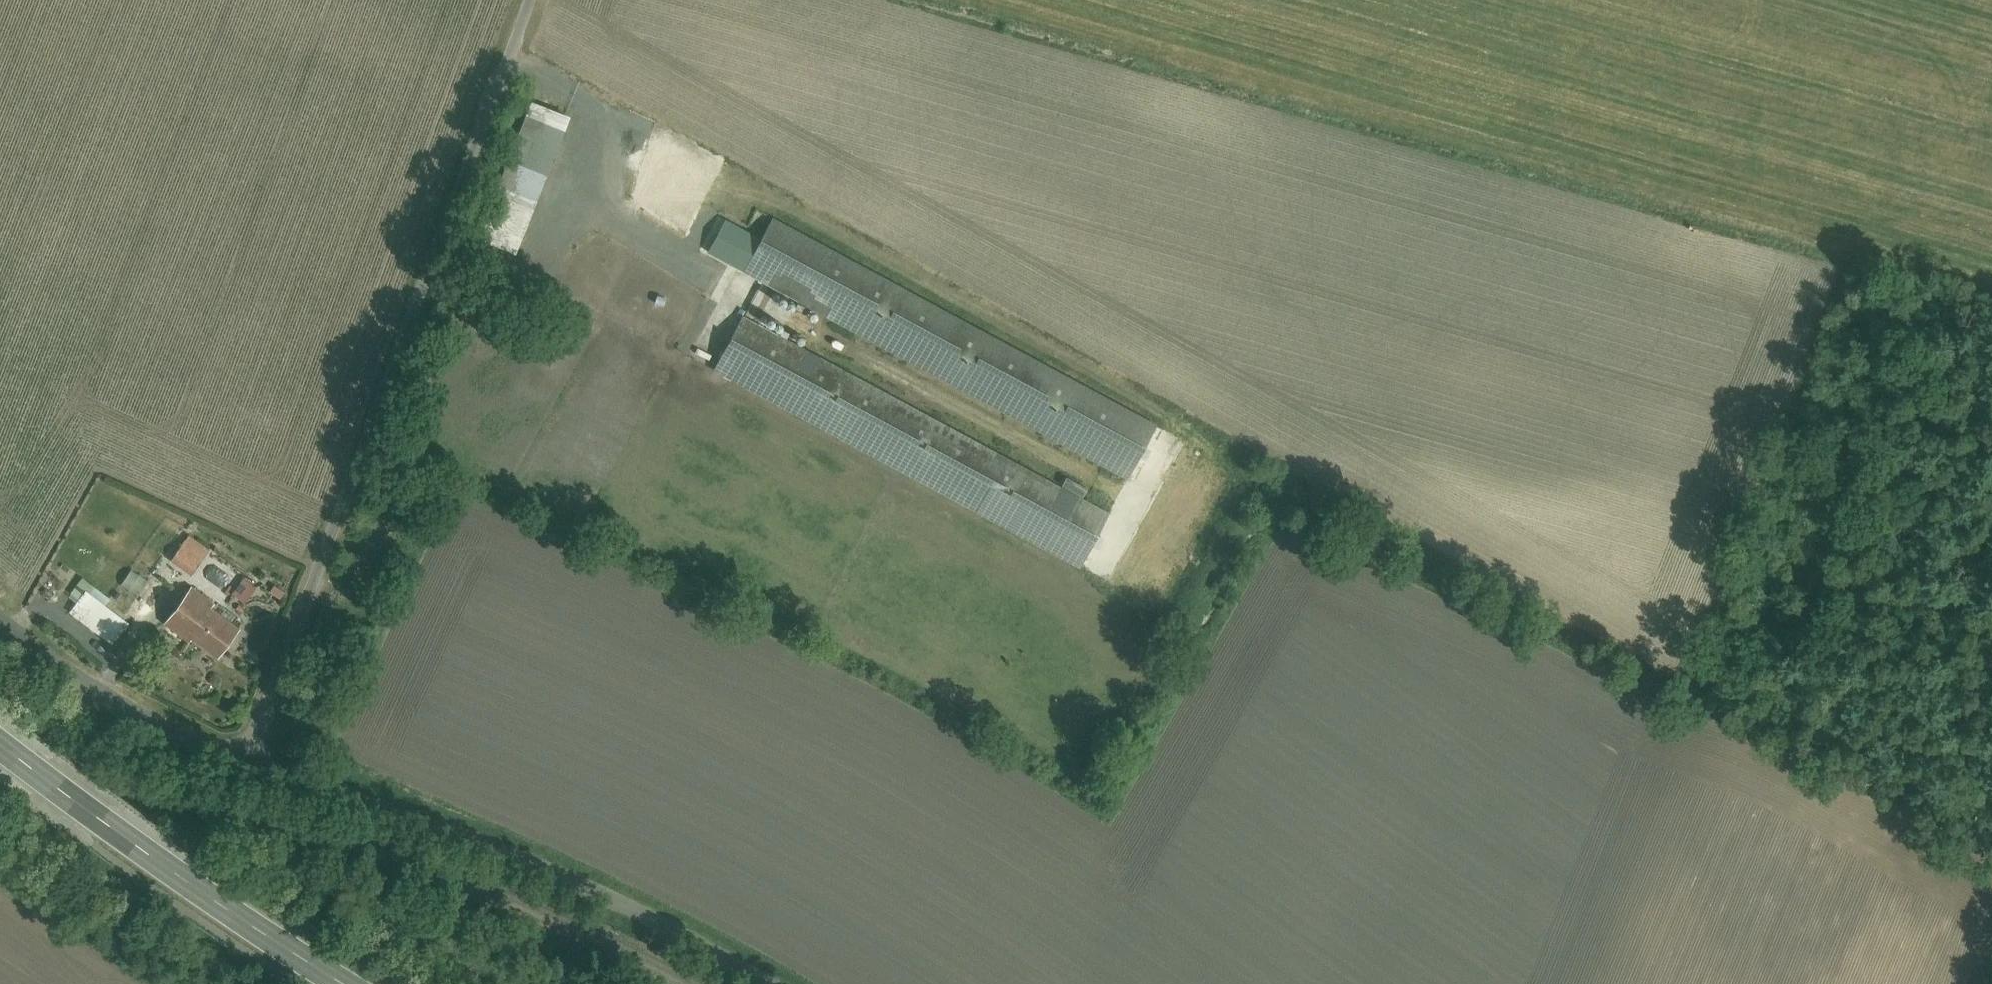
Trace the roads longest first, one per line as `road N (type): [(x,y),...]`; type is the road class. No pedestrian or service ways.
road 1 (residential): [(0,629),(77,682),(597,893),(768,983)]
road 2 (track): [(234,752),(533,0)]
road 3 (primary): [(359,983),(280,938),(0,733)]

